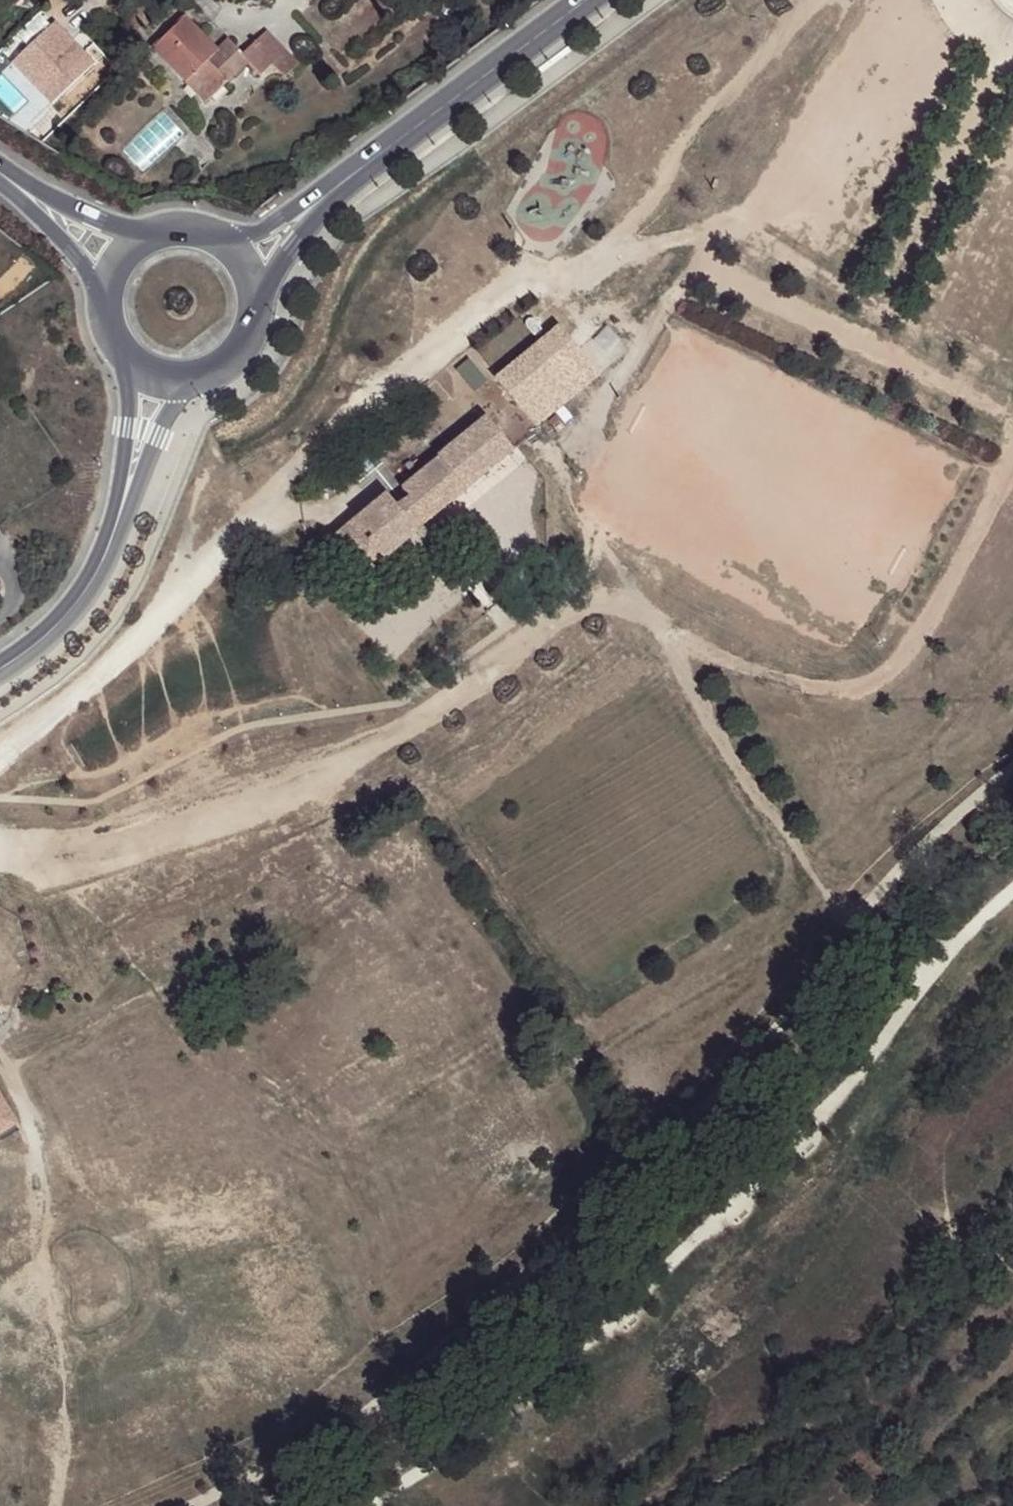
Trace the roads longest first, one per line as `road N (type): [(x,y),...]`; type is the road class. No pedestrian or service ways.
road 1 (tertiary): [(372,159),(585,0)]
road 2 (residential): [(127,366),(127,427),(104,562)]
road 3 (residential): [(104,562),(185,385)]
road 4 (tertiary): [(260,296),(372,159)]
road 5 (tertiary): [(372,159),(276,221),(225,239)]
road 6 (tertiary): [(138,236),(0,174)]
road 7 (tertiary): [(0,175),(101,286)]
road 8 (residential): [(104,562),(58,626),(0,664)]
road 9 (tertiary): [(185,385),(232,366),(249,346),(260,296)]

